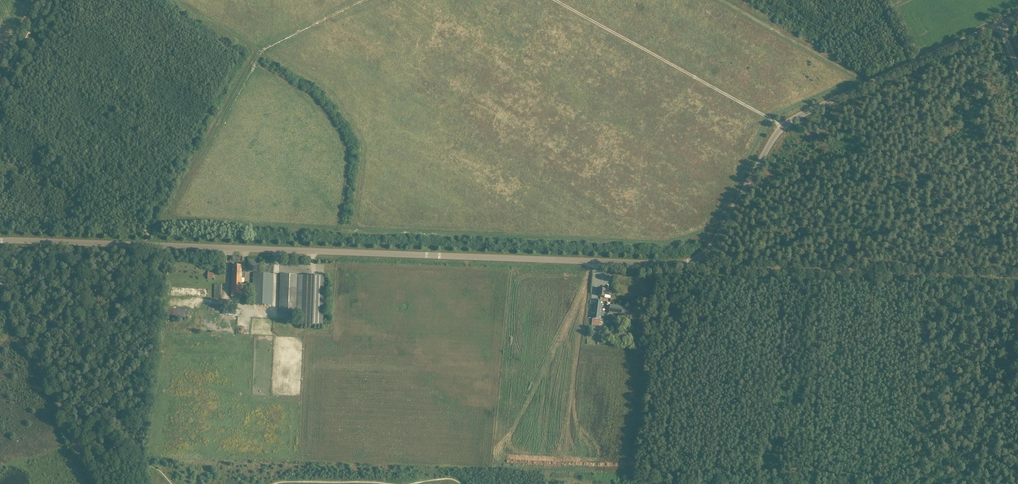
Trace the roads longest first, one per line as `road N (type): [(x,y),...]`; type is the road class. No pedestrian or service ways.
road 1 (unclassified): [(700,257),(672,264),(0,241)]
road 2 (unclassified): [(700,257),(787,123),(1001,24)]
road 3 (track): [(1017,279),(712,266),(700,257)]
road 4 (track): [(782,127),(555,0)]
road 5 (unclassified): [(97,483),(0,275)]

